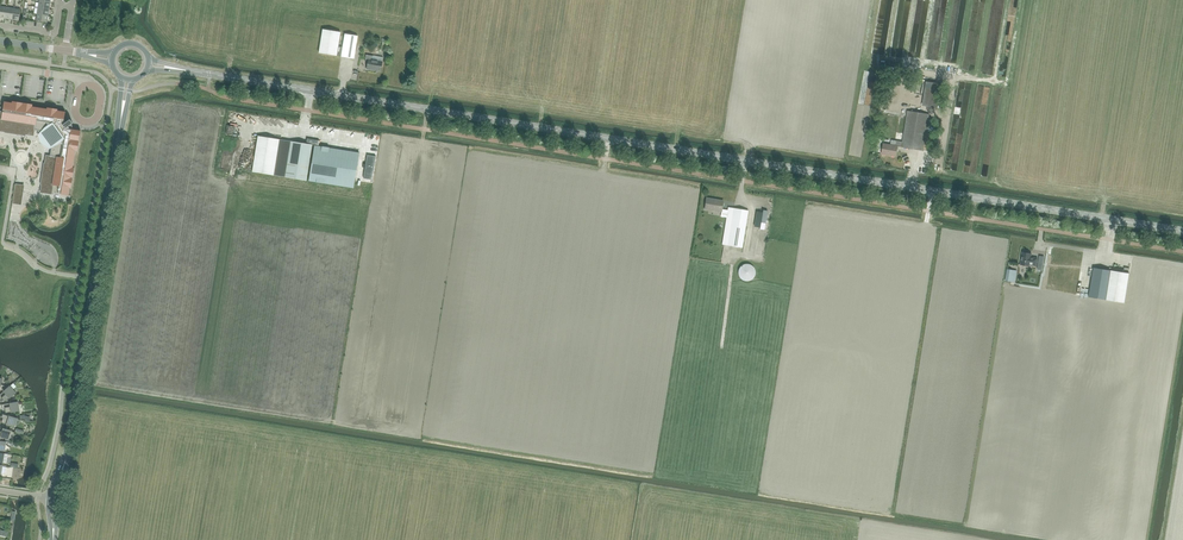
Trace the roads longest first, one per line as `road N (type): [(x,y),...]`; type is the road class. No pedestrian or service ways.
road 1 (tertiary): [(1182,232),(181,69)]
road 2 (tertiary): [(65,460),(122,114)]

